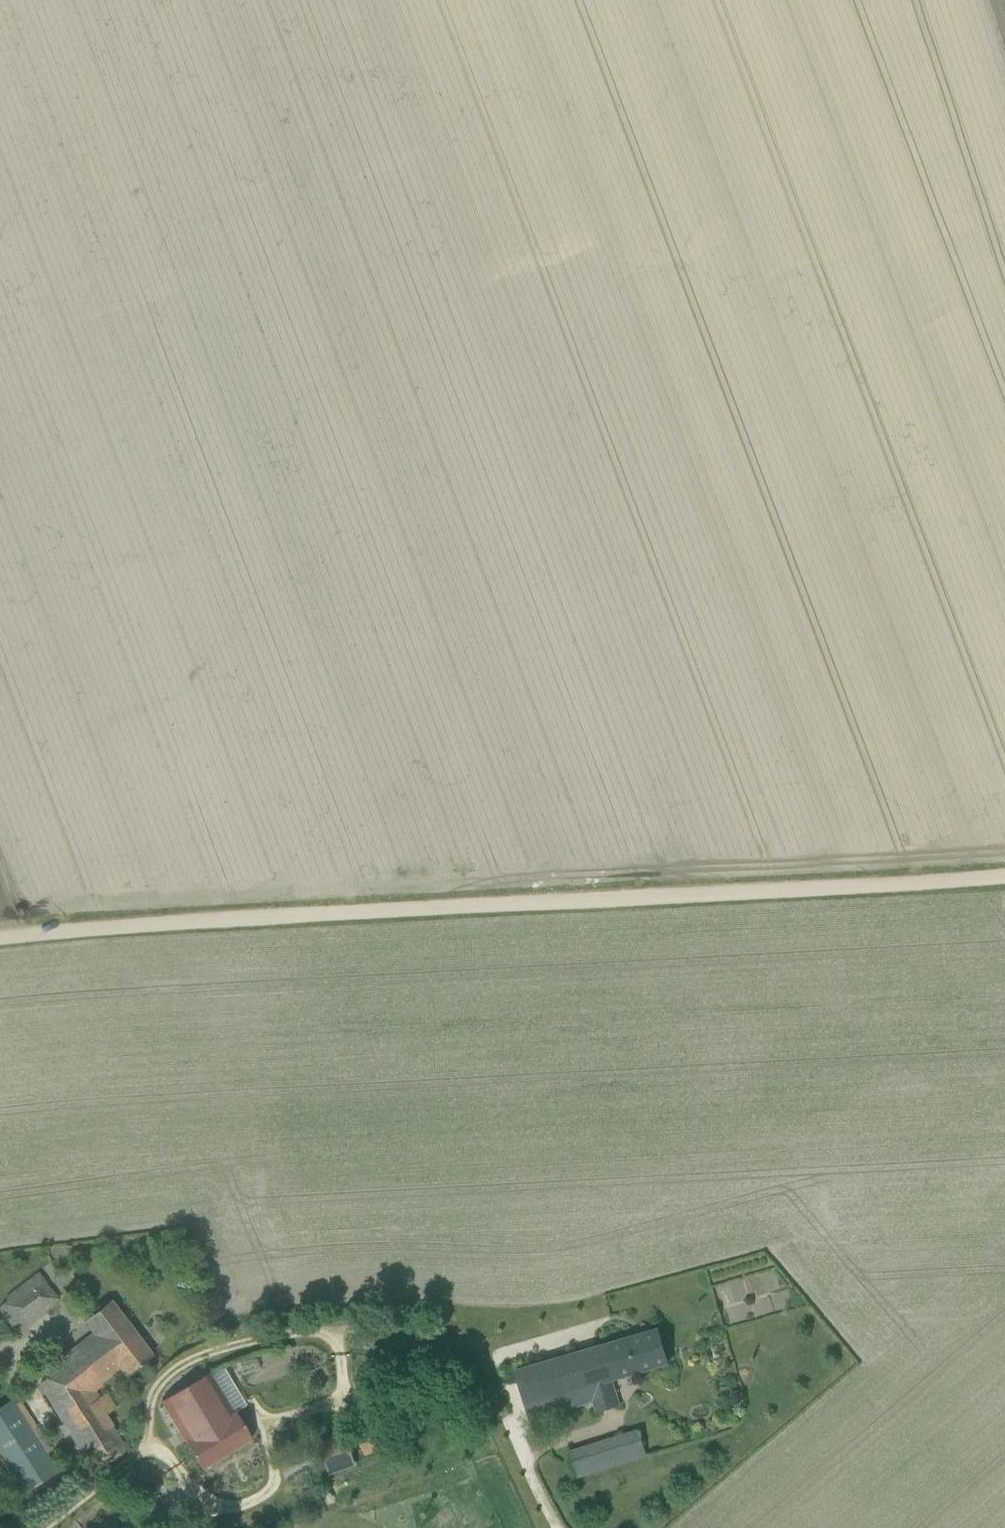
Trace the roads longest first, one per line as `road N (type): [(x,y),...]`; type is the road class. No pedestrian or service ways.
road 1 (track): [(0,937),(1004,879)]
road 2 (track): [(558,1527),(523,1464),(482,1350),(384,1329),(297,1330),(177,1370),(154,1394),(132,1464),(25,1527)]

